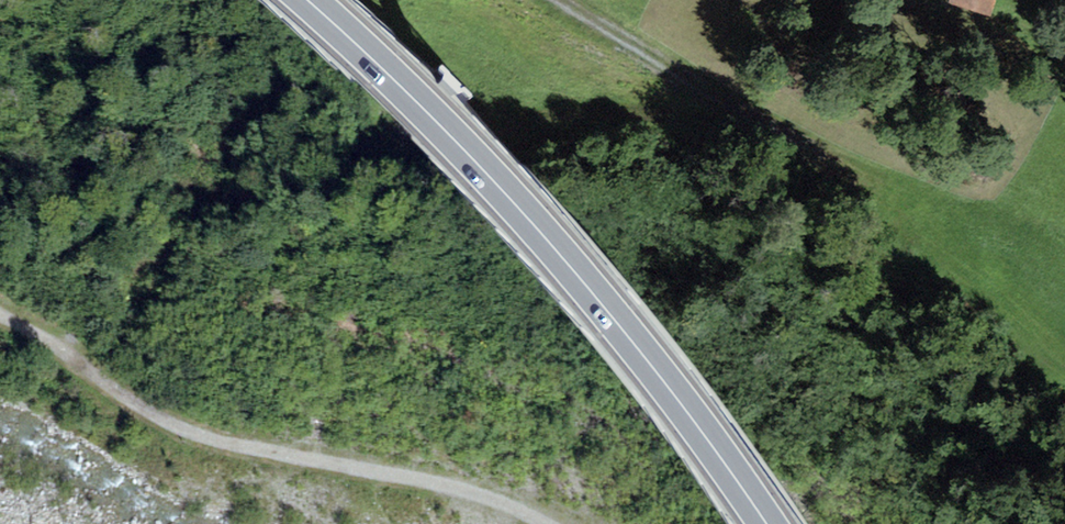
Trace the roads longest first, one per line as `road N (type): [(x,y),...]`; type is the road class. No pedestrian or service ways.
road 1 (primary): [(307,0),(380,64),(585,281),(767,523)]
road 2 (track): [(544,523),(469,487),(201,429),(103,377),(0,305)]
road 3 (track): [(564,0),(713,93)]

